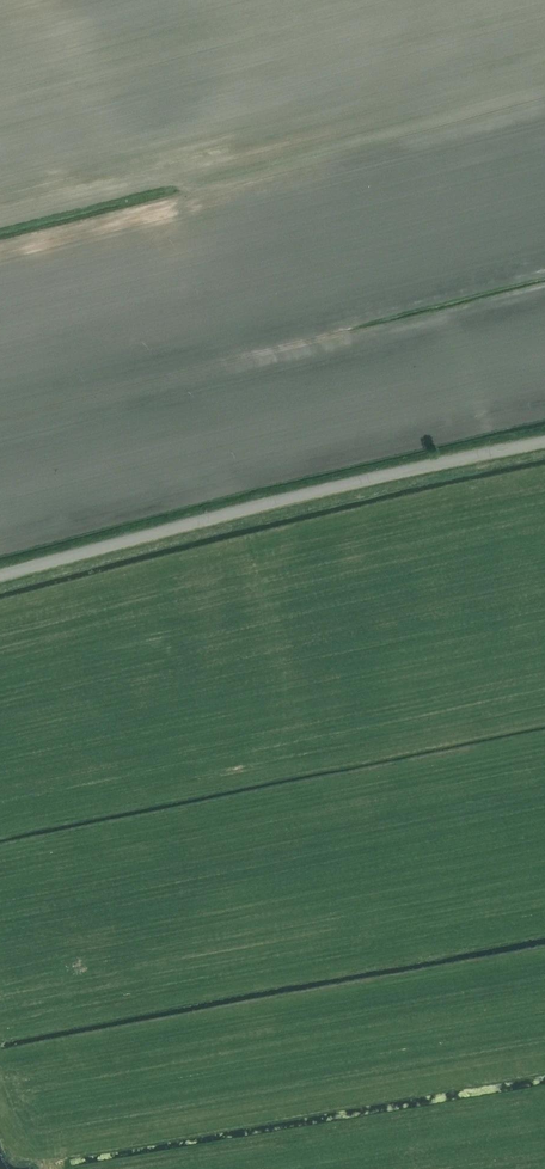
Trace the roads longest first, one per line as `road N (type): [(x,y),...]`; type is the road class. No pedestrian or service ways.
road 1 (tertiary): [(0,574),(544,440)]

